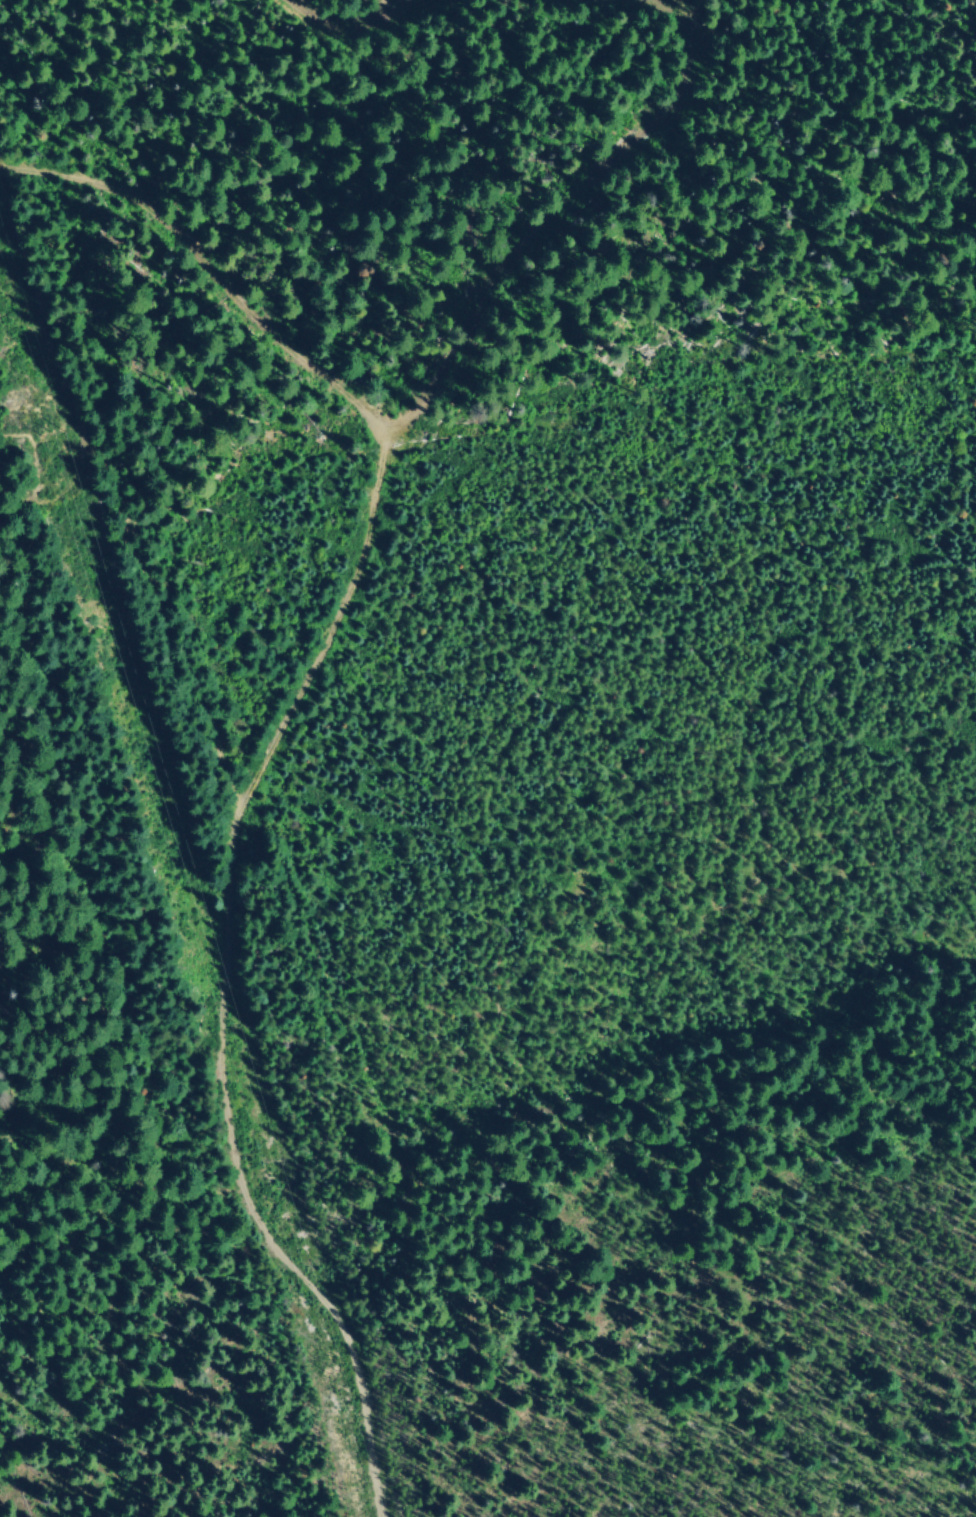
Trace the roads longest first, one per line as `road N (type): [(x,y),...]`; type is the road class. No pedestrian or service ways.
road 1 (track): [(379,1516),(340,1336),(260,1241),(231,1184),(210,1058),(226,922),(226,833),(351,593),(385,431)]
road 2 (track): [(385,431),(437,398),(610,161),(664,121),(701,79),(712,44),(679,11),(611,0)]
road 3 (track): [(0,164),(83,177),(153,204),(300,370),(385,431)]

